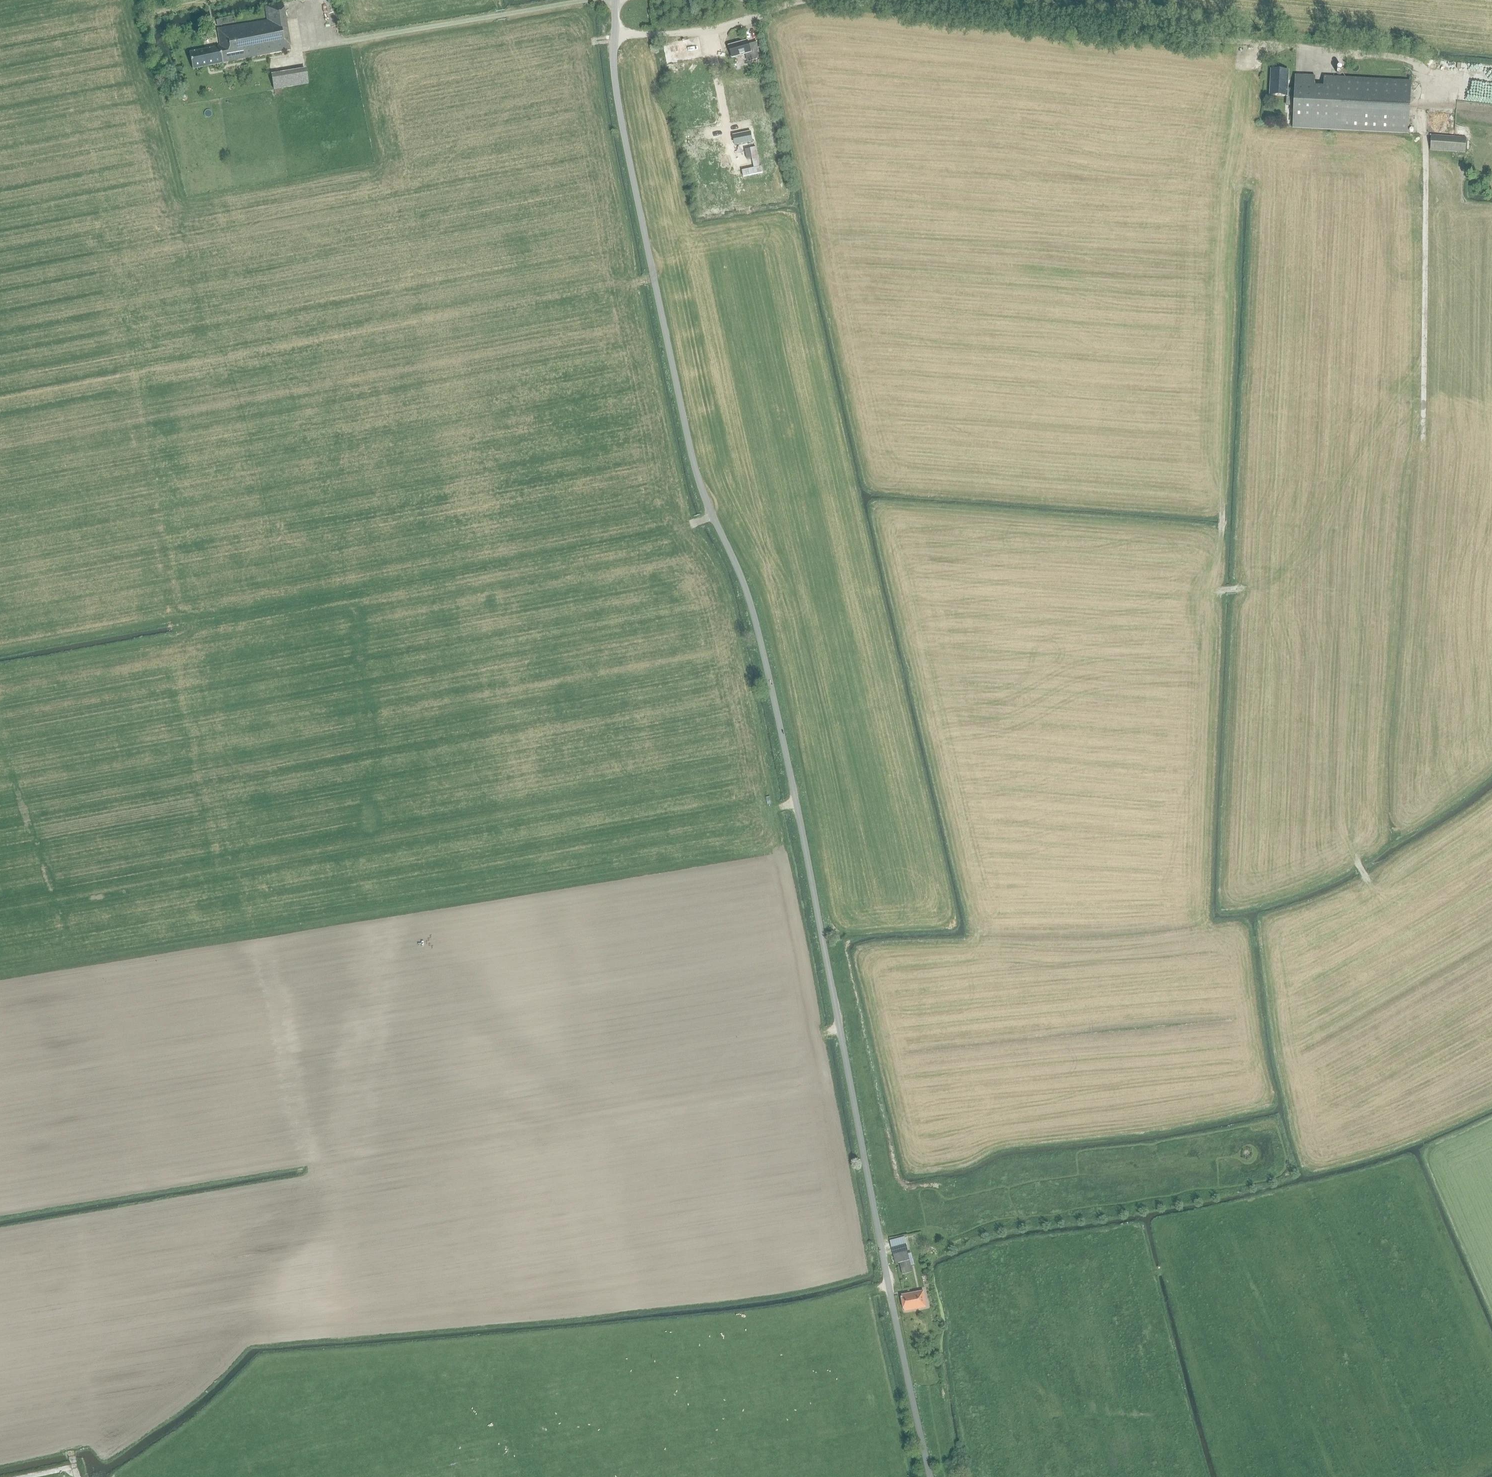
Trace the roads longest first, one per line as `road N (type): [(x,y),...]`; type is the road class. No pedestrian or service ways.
road 1 (unclassified): [(930,1476),(762,644),(741,577),(698,483),(618,105),(616,0)]

